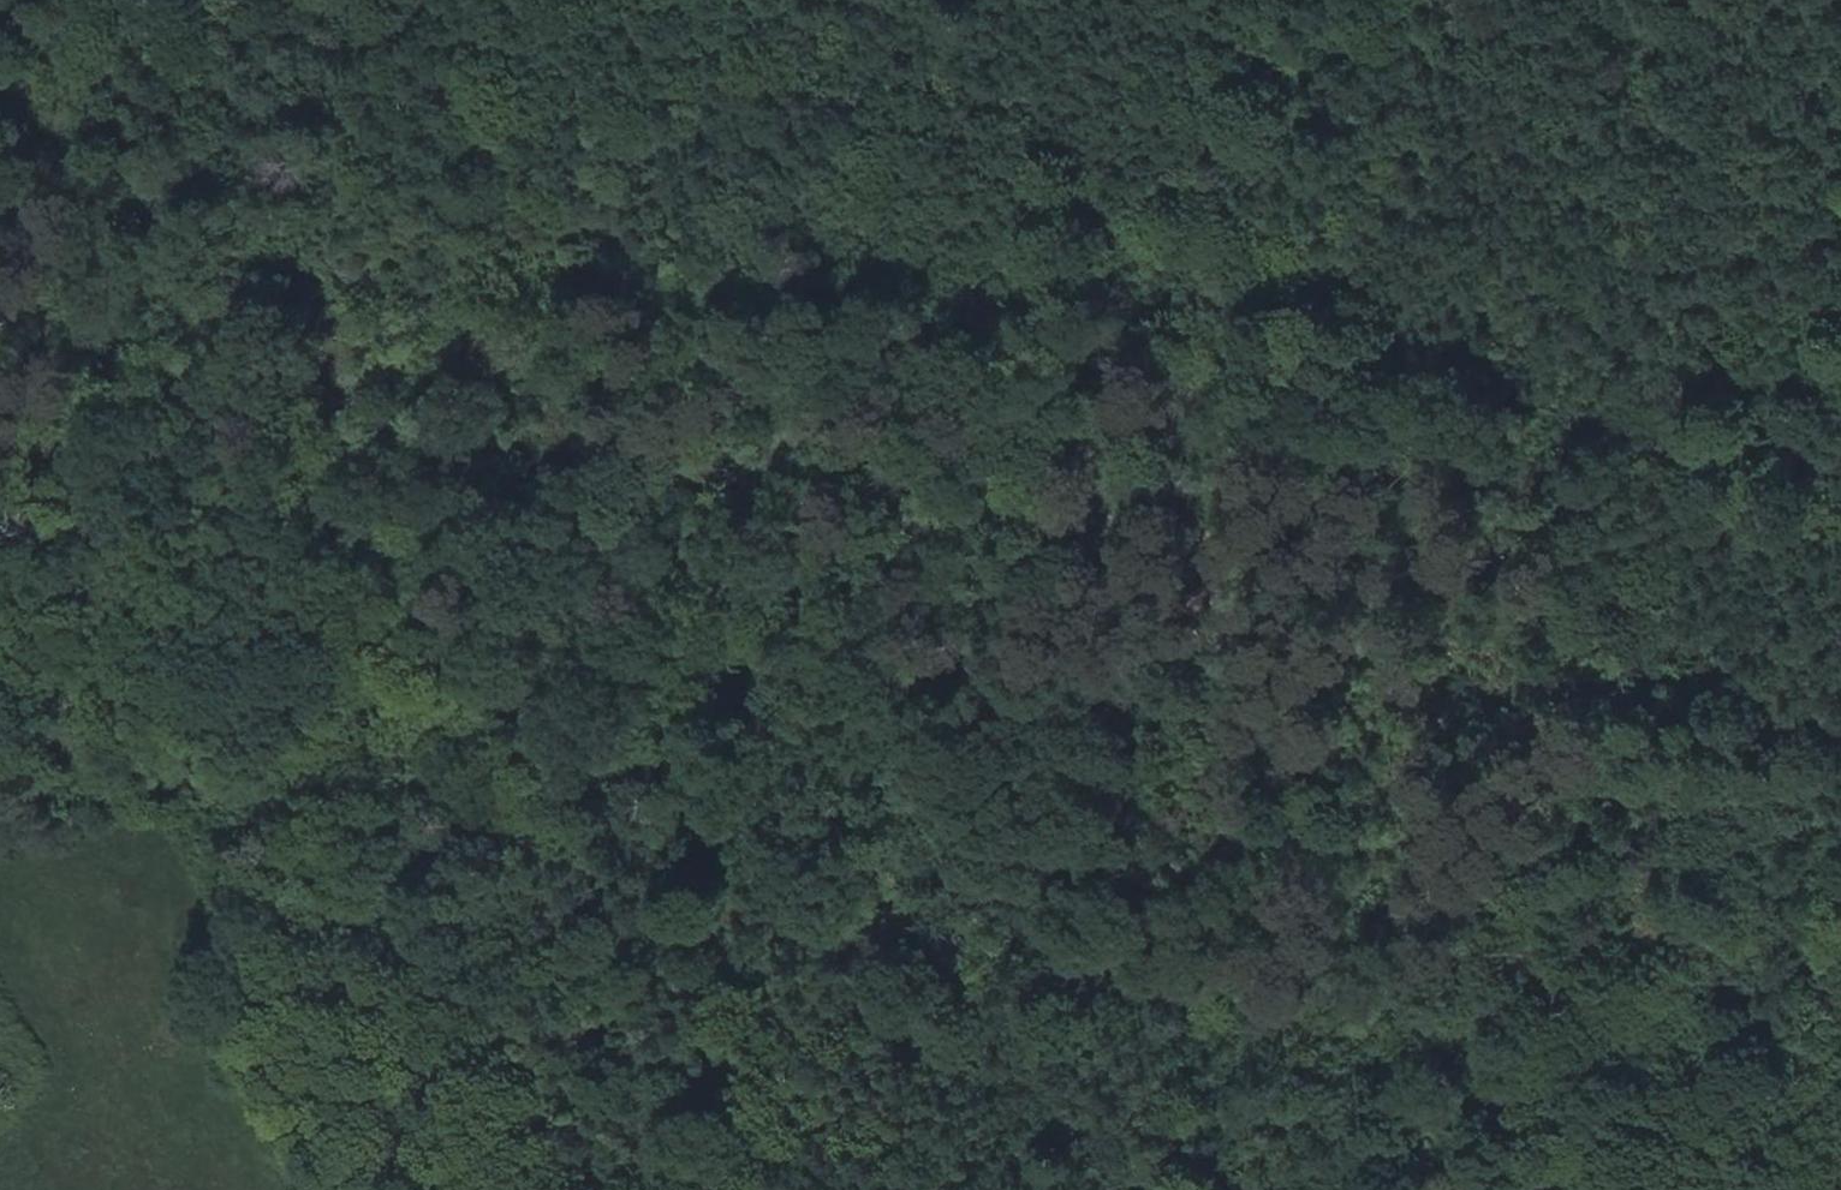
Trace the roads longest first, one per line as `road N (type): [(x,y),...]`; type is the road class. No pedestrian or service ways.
road 1 (track): [(0,562),(276,646),(349,821),(351,1015),(402,1174),(415,1189)]

